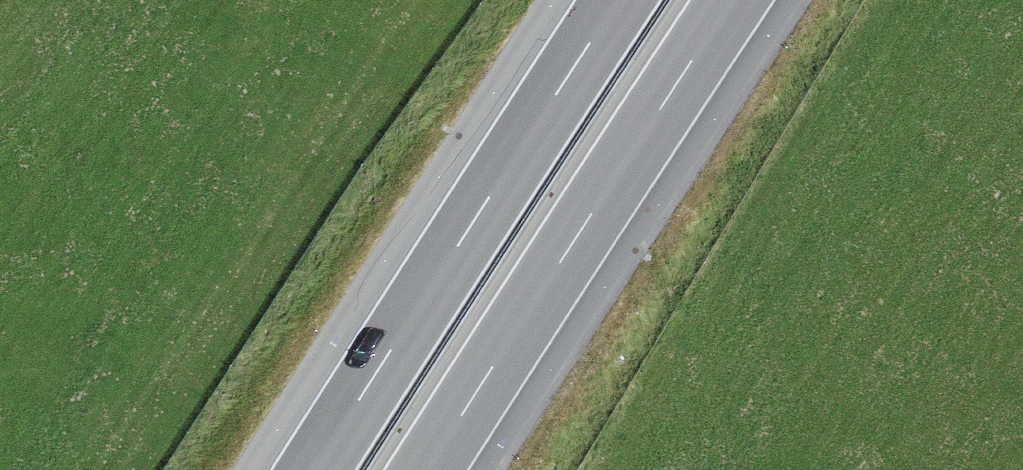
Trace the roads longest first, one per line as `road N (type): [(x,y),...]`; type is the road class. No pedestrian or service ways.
road 1 (motorway): [(556,0),(250,469)]
road 2 (motorway): [(424,469),(726,0)]
road 3 (motorway): [(613,0),(313,469)]

